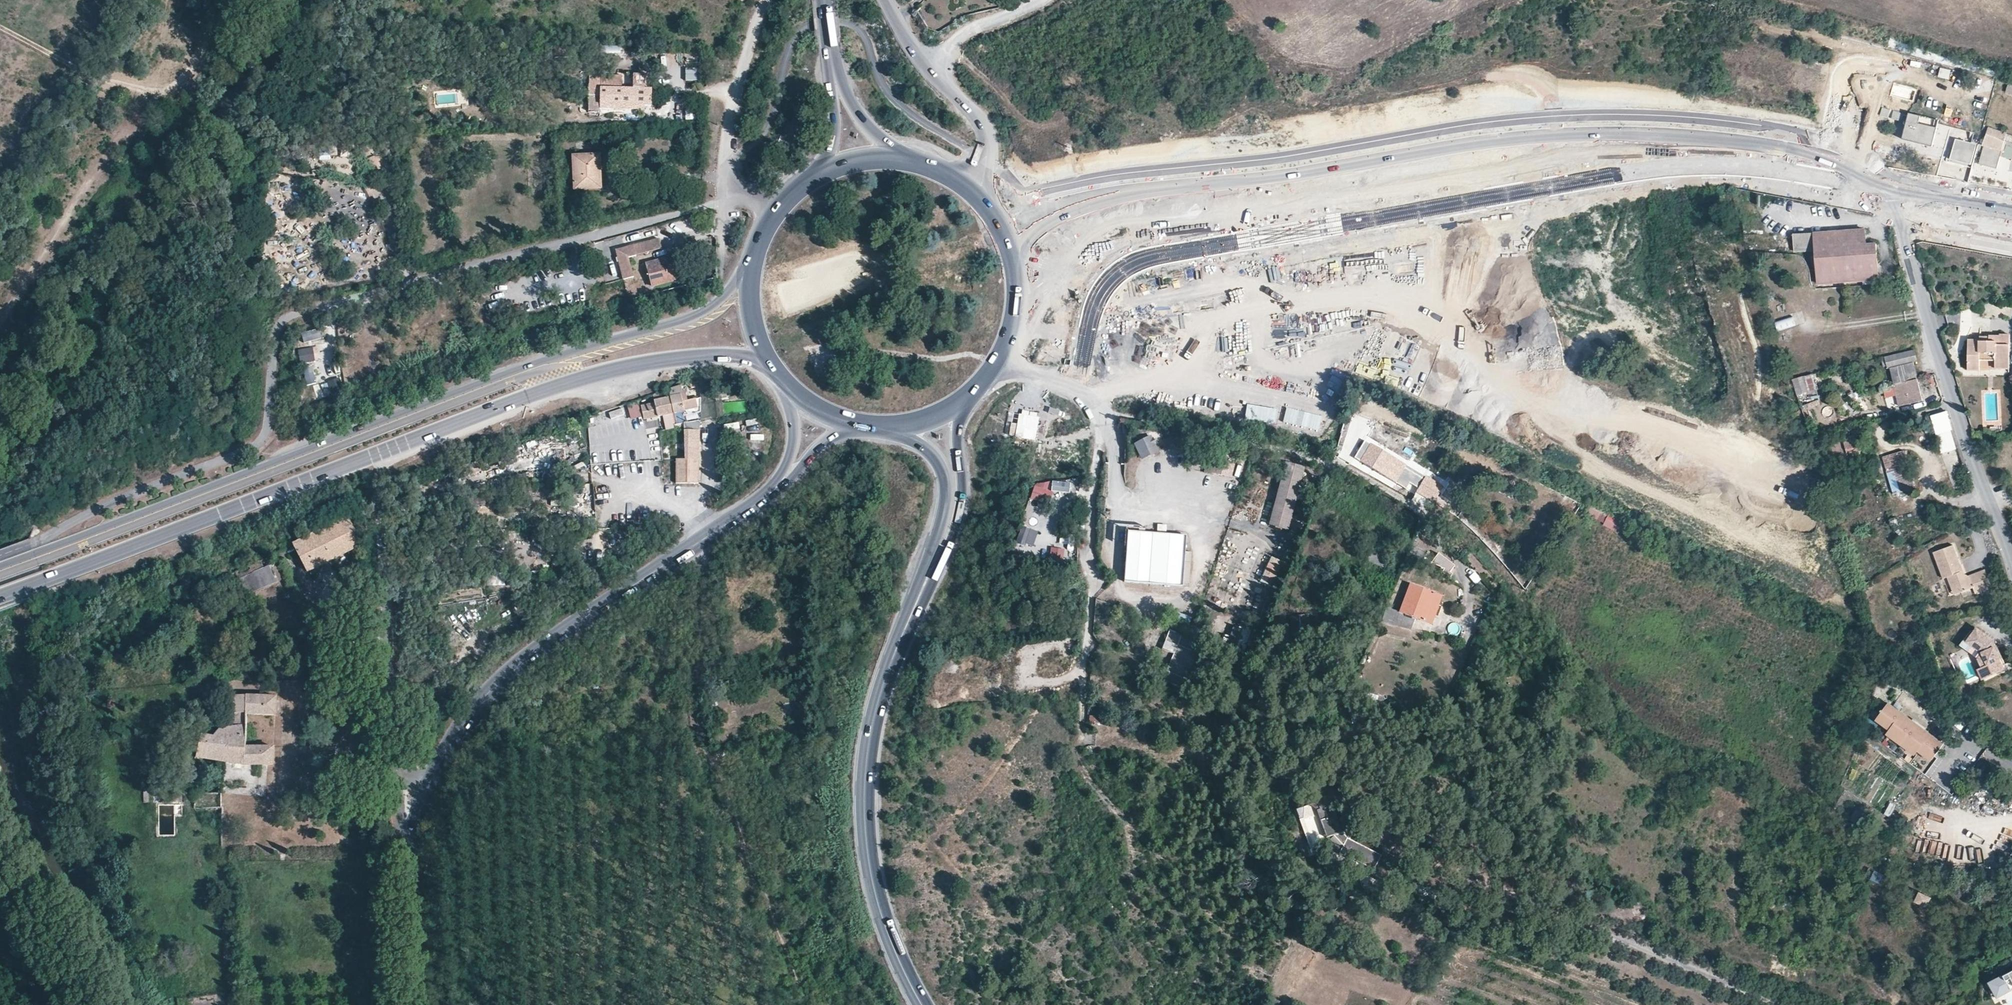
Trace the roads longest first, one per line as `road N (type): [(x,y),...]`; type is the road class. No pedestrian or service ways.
road 1 (trunk): [(968,1004),(908,860),(851,573),(788,0)]
road 2 (trunk): [(765,0),(863,894),(909,1004)]
road 3 (secondary): [(0,600),(623,368),(720,355),(774,369)]
road 4 (secondary): [(752,268),(708,310),(682,322),(524,368),(0,568)]
road 5 (secondary): [(1118,195),(1285,179),(1522,140),(1641,134),(1727,140),(1837,163),(1909,215)]
road 6 (track): [(805,1004),(738,840),(726,784),(697,727),(710,581),(698,542)]
road 7 (tertiary): [(426,788),(459,729),(510,672),(774,490)]
road 8 (primary): [(929,573),(879,693),(864,828),(885,926),(920,1004)]
road 9 (unclassified): [(1103,413),(1340,463),(1421,512),(1487,573)]
road 10 (residential): [(2011,579),(1940,358),(1905,235),(1909,215)]
road 11 (unclassified): [(380,502),(396,766),(426,788)]
road 12 (unclassified): [(1103,413),(1086,652)]
road 13 (residential): [(885,0),(916,51),(986,132),(969,188)]
road 14 (tertiary): [(409,1004),(405,868),(426,788)]
road 15 (primary): [(929,573),(961,507),(956,439),(966,398)]
road 16 (unclassified): [(723,169),(737,93),(770,0)]
road 17 (primary): [(891,426),(942,470),(944,511),(929,573)]
road 18 (unclassified): [(1615,943),(1771,1004)]
road 19 (primary): [(906,160),(858,116),(828,46)]
road 20 (secondary): [(1118,195),(1016,210),(986,205)]
road 21 (primary): [(828,46),(833,139),(818,176)]
road 22 (track): [(930,69),(970,30),(1038,0)]
road 23 (secondary): [(1012,251),(1066,213),(1118,195)]

